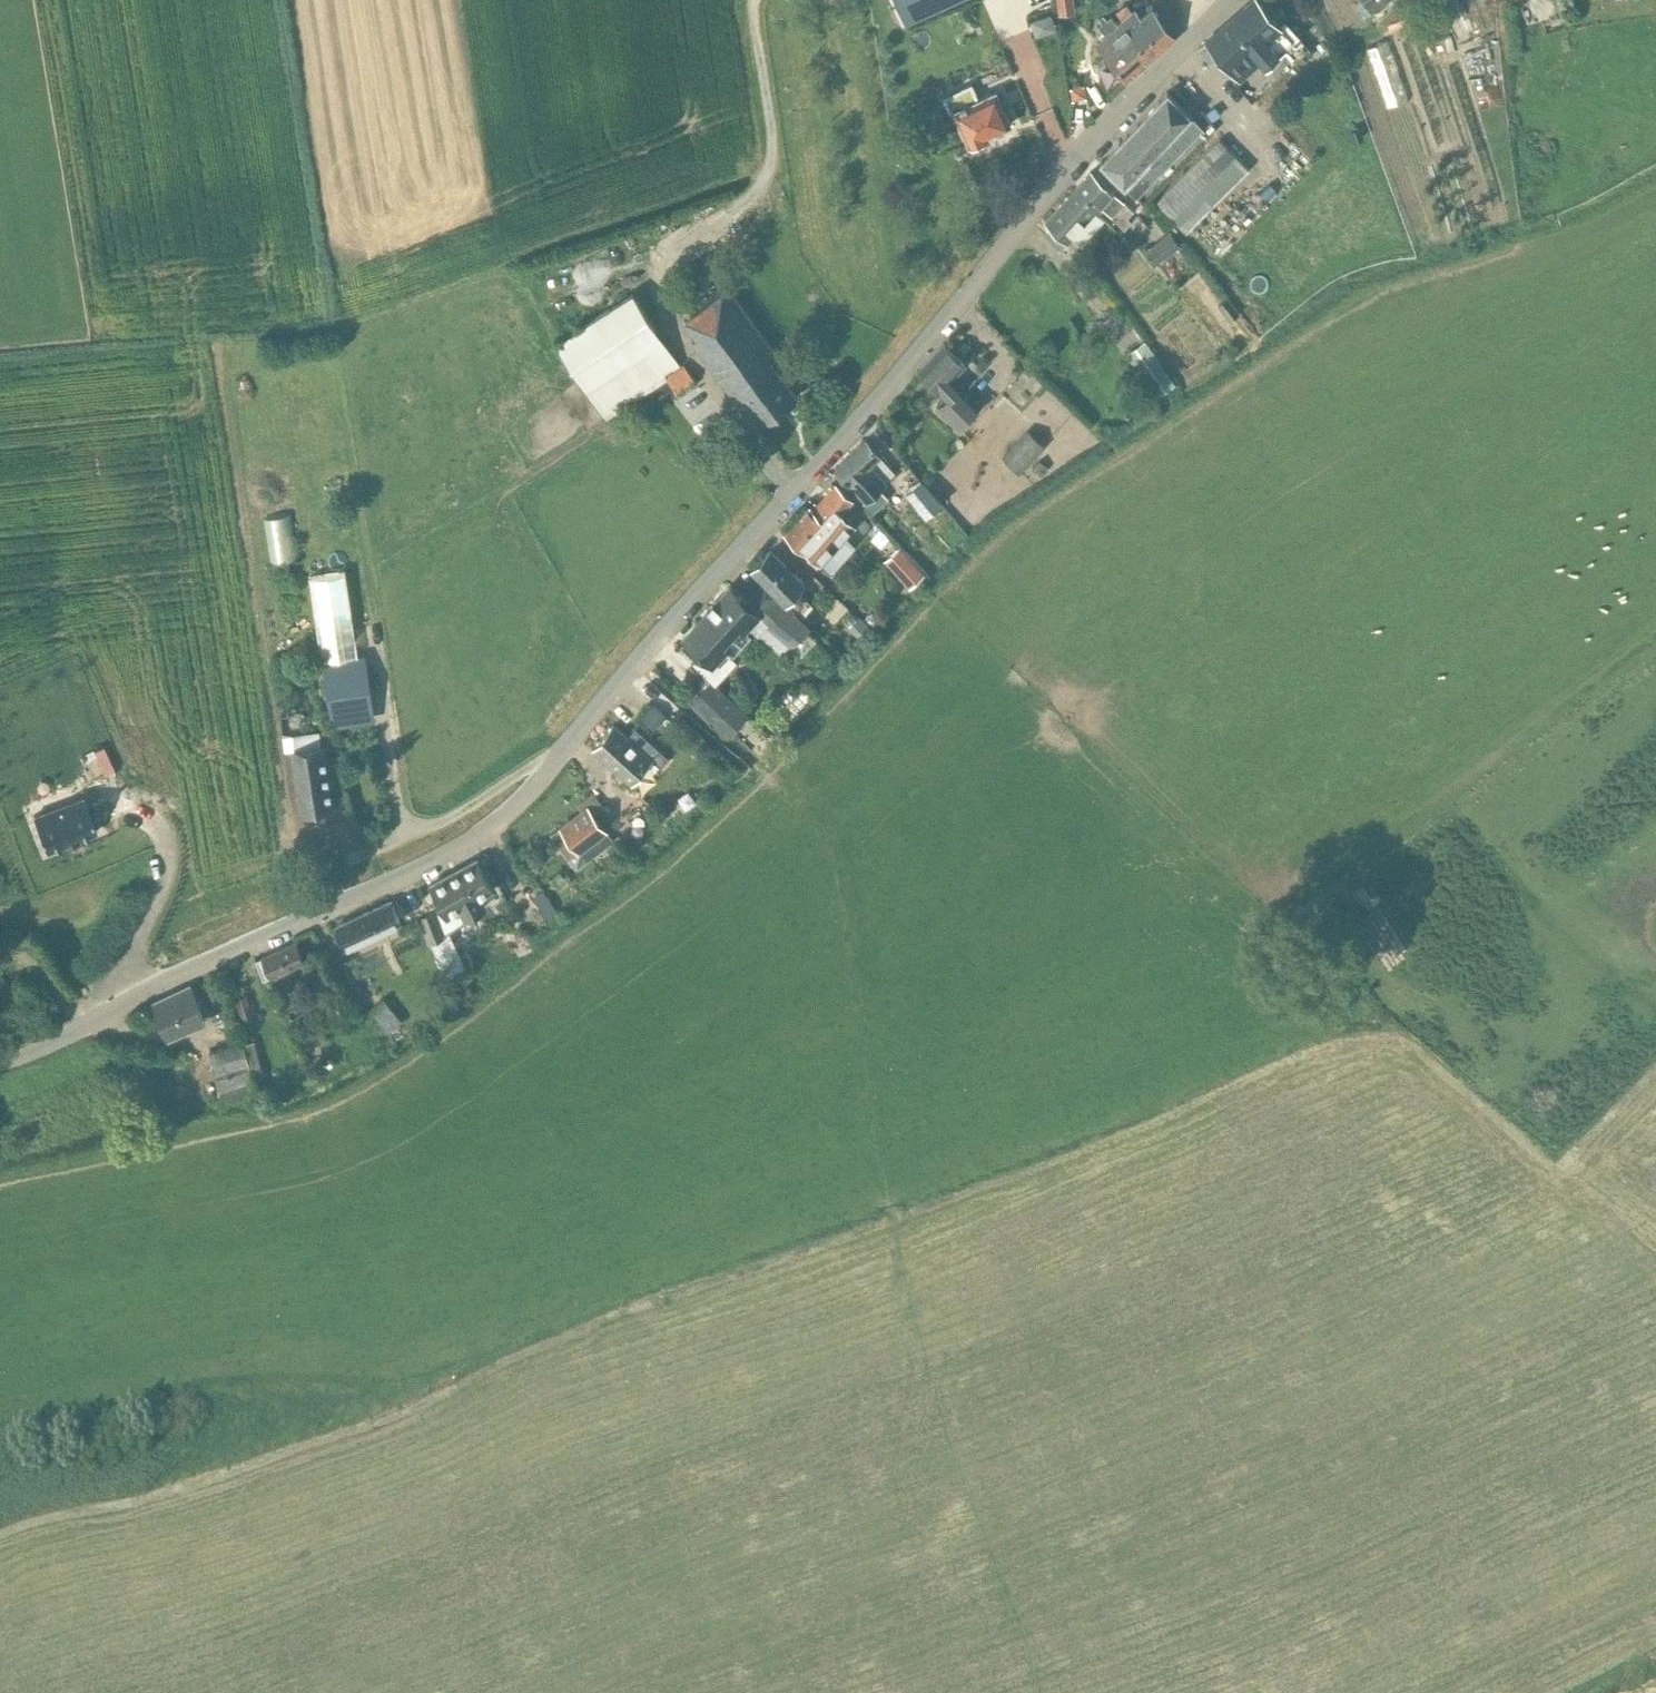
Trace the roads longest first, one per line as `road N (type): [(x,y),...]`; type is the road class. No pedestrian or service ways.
road 1 (tertiary): [(0,1060),(366,894),(473,840),(526,798),(828,456),(1029,209),(1231,0)]

